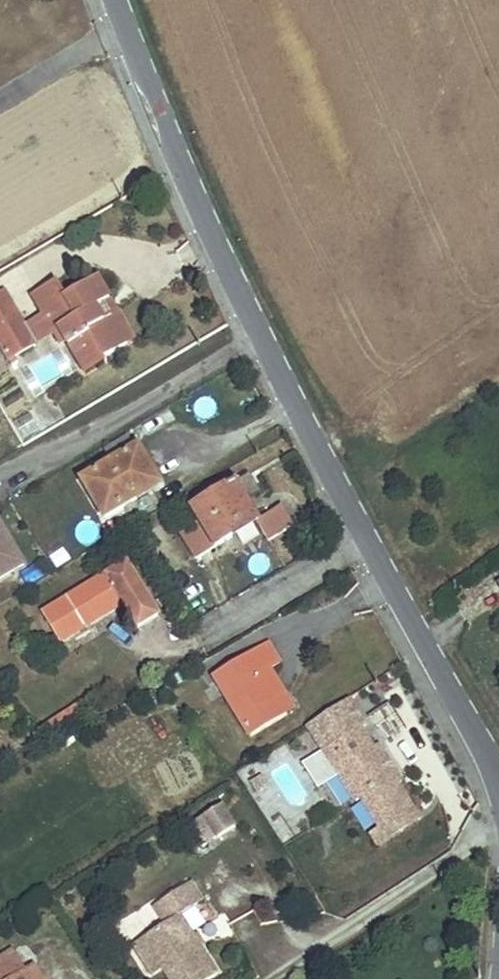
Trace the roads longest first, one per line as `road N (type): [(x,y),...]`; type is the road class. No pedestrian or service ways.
road 1 (residential): [(130,0),(263,335),(498,764)]

